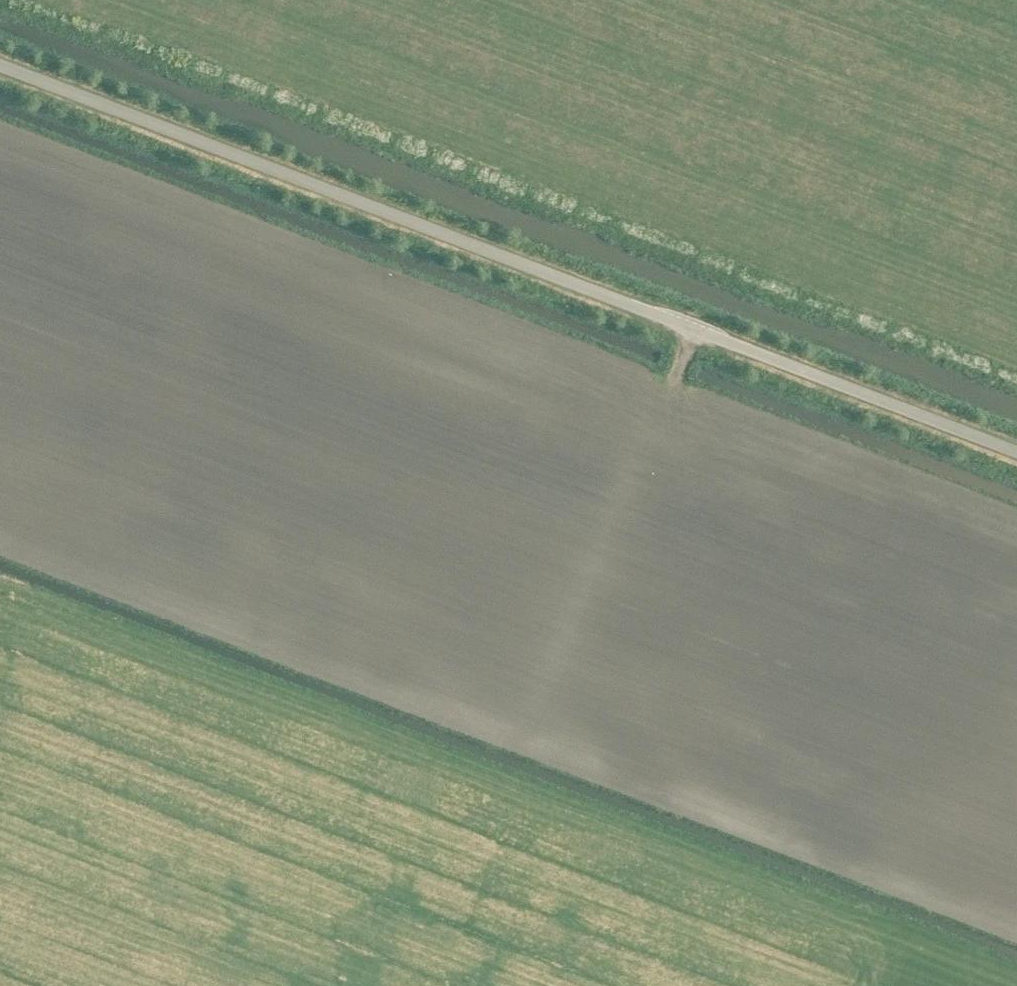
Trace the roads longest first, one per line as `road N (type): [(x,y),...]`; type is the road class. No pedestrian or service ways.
road 1 (unclassified): [(1016,453),(0,67)]

